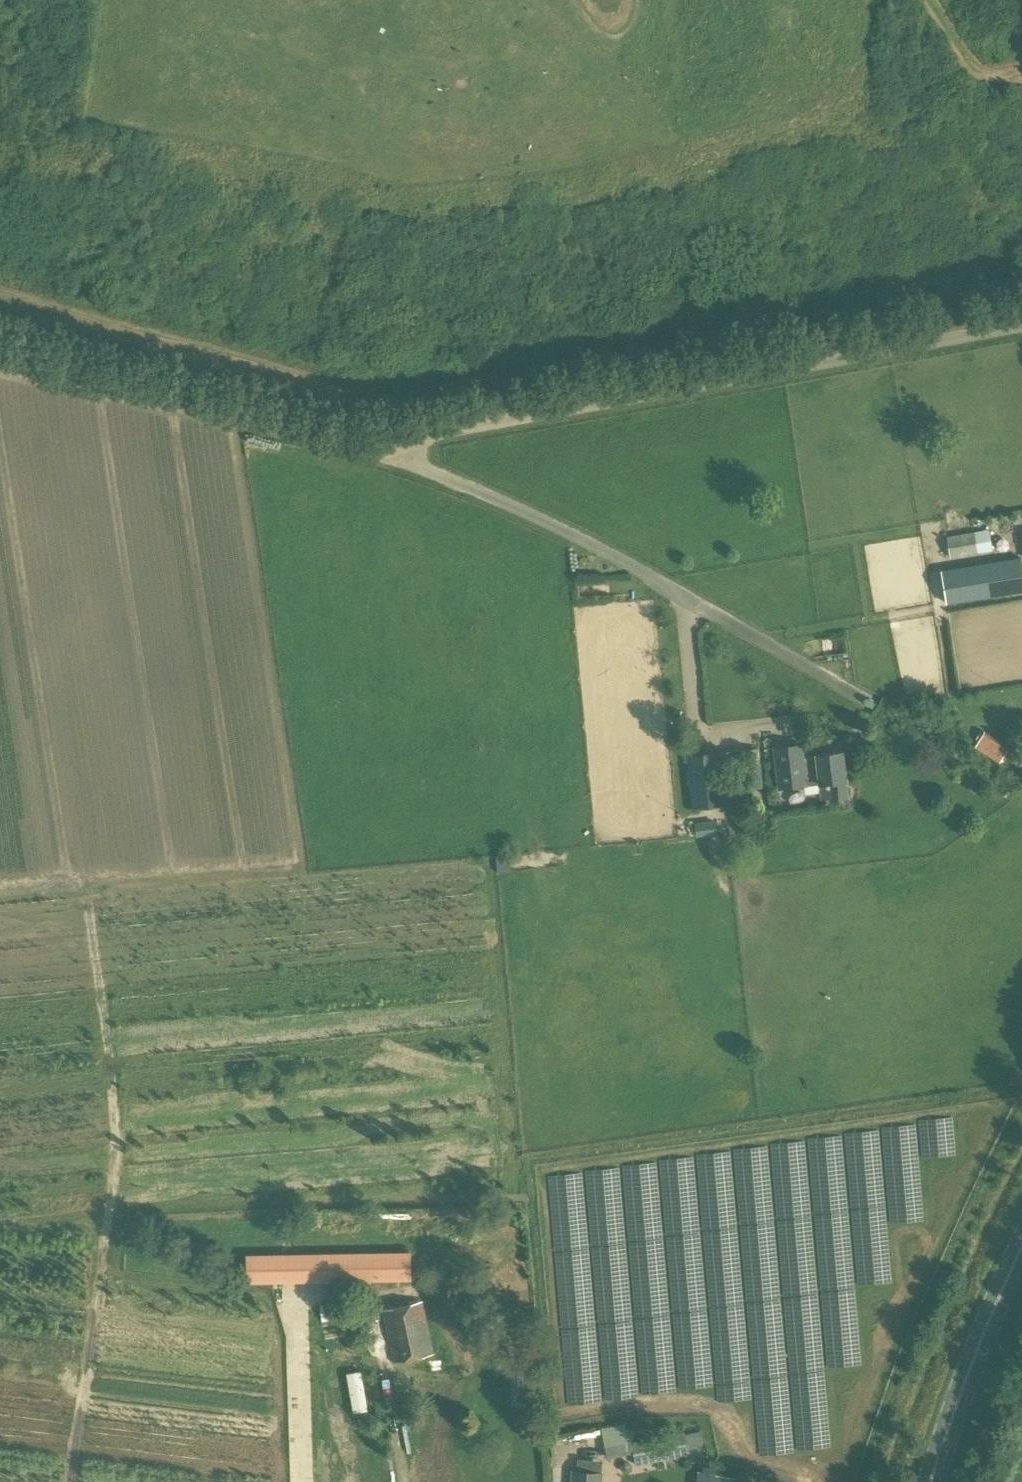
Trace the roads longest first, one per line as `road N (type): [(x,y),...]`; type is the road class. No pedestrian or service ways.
road 1 (unclassified): [(394,456),(424,435),(1021,325)]
road 2 (residential): [(875,703),(526,512),(394,456)]
road 3 (track): [(0,354),(394,456)]
road 4 (primary): [(933,1481),(960,1393),(1021,1250)]

